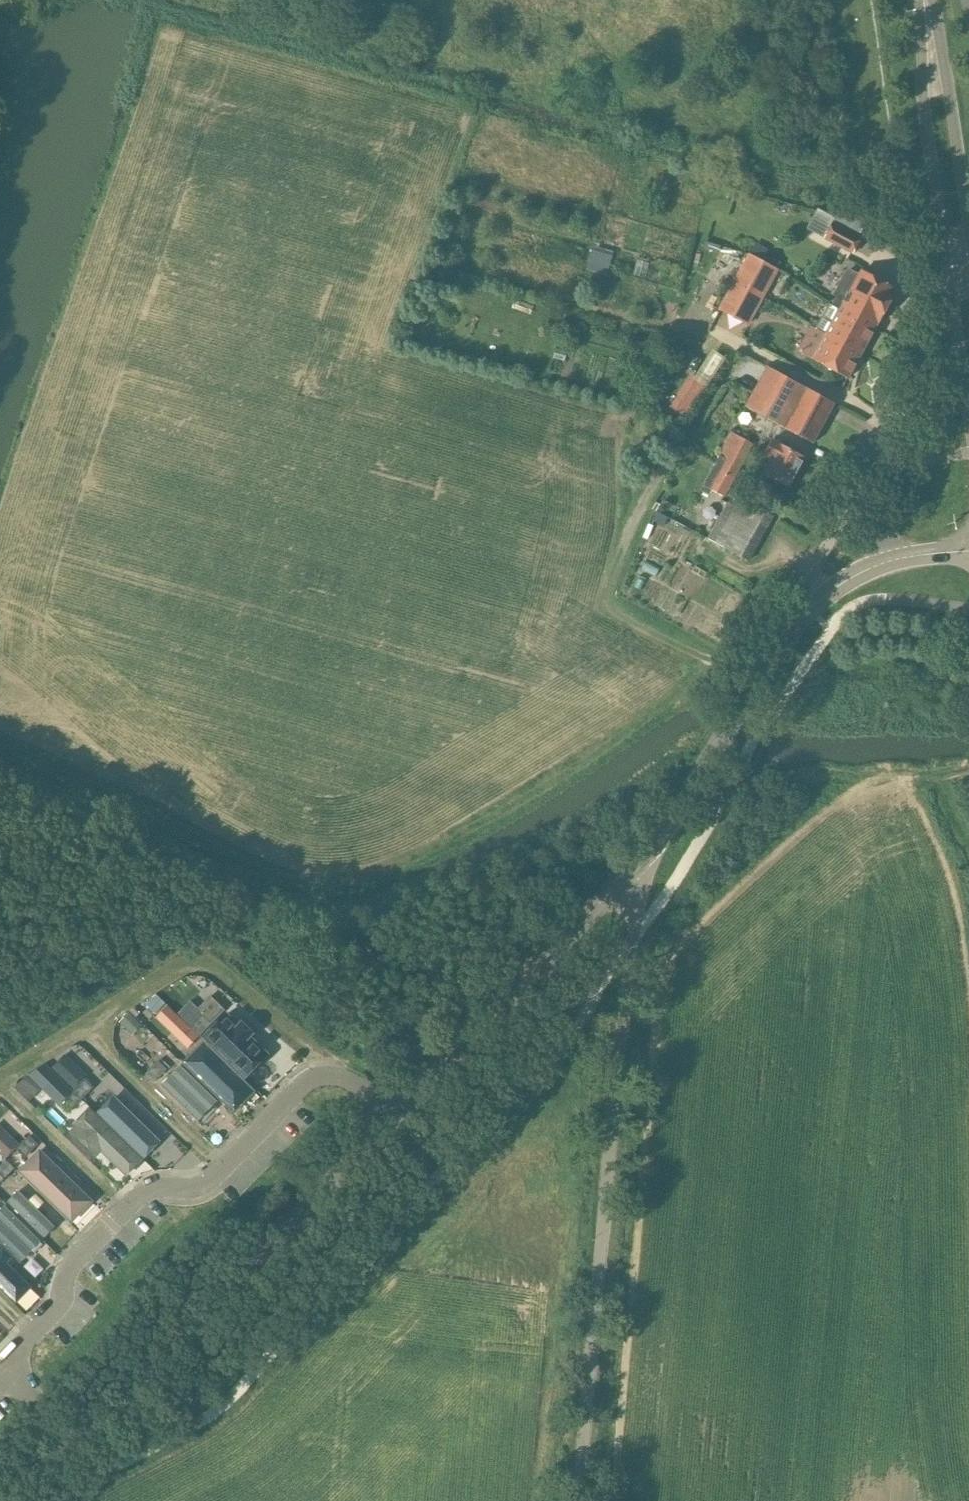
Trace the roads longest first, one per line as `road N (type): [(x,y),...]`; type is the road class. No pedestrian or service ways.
road 1 (unclassified): [(578,1500),(635,936),(627,875)]
road 2 (residential): [(394,1116),(351,1080),(310,1080),(210,1183),(139,1196),(75,1259),(58,1311),(2,1369)]
road 3 (tertiary): [(67,1453),(394,1116)]
road 4 (tertiary): [(627,875),(669,825),(793,627),(839,586),(891,561)]
road 5 (tertiary): [(394,1116),(627,875)]
road 6 (tertiary): [(920,0),(923,100),(948,271)]
road 7 (tertiary): [(968,225),(931,0)]
road 8 (tertiary): [(948,271),(968,417)]

